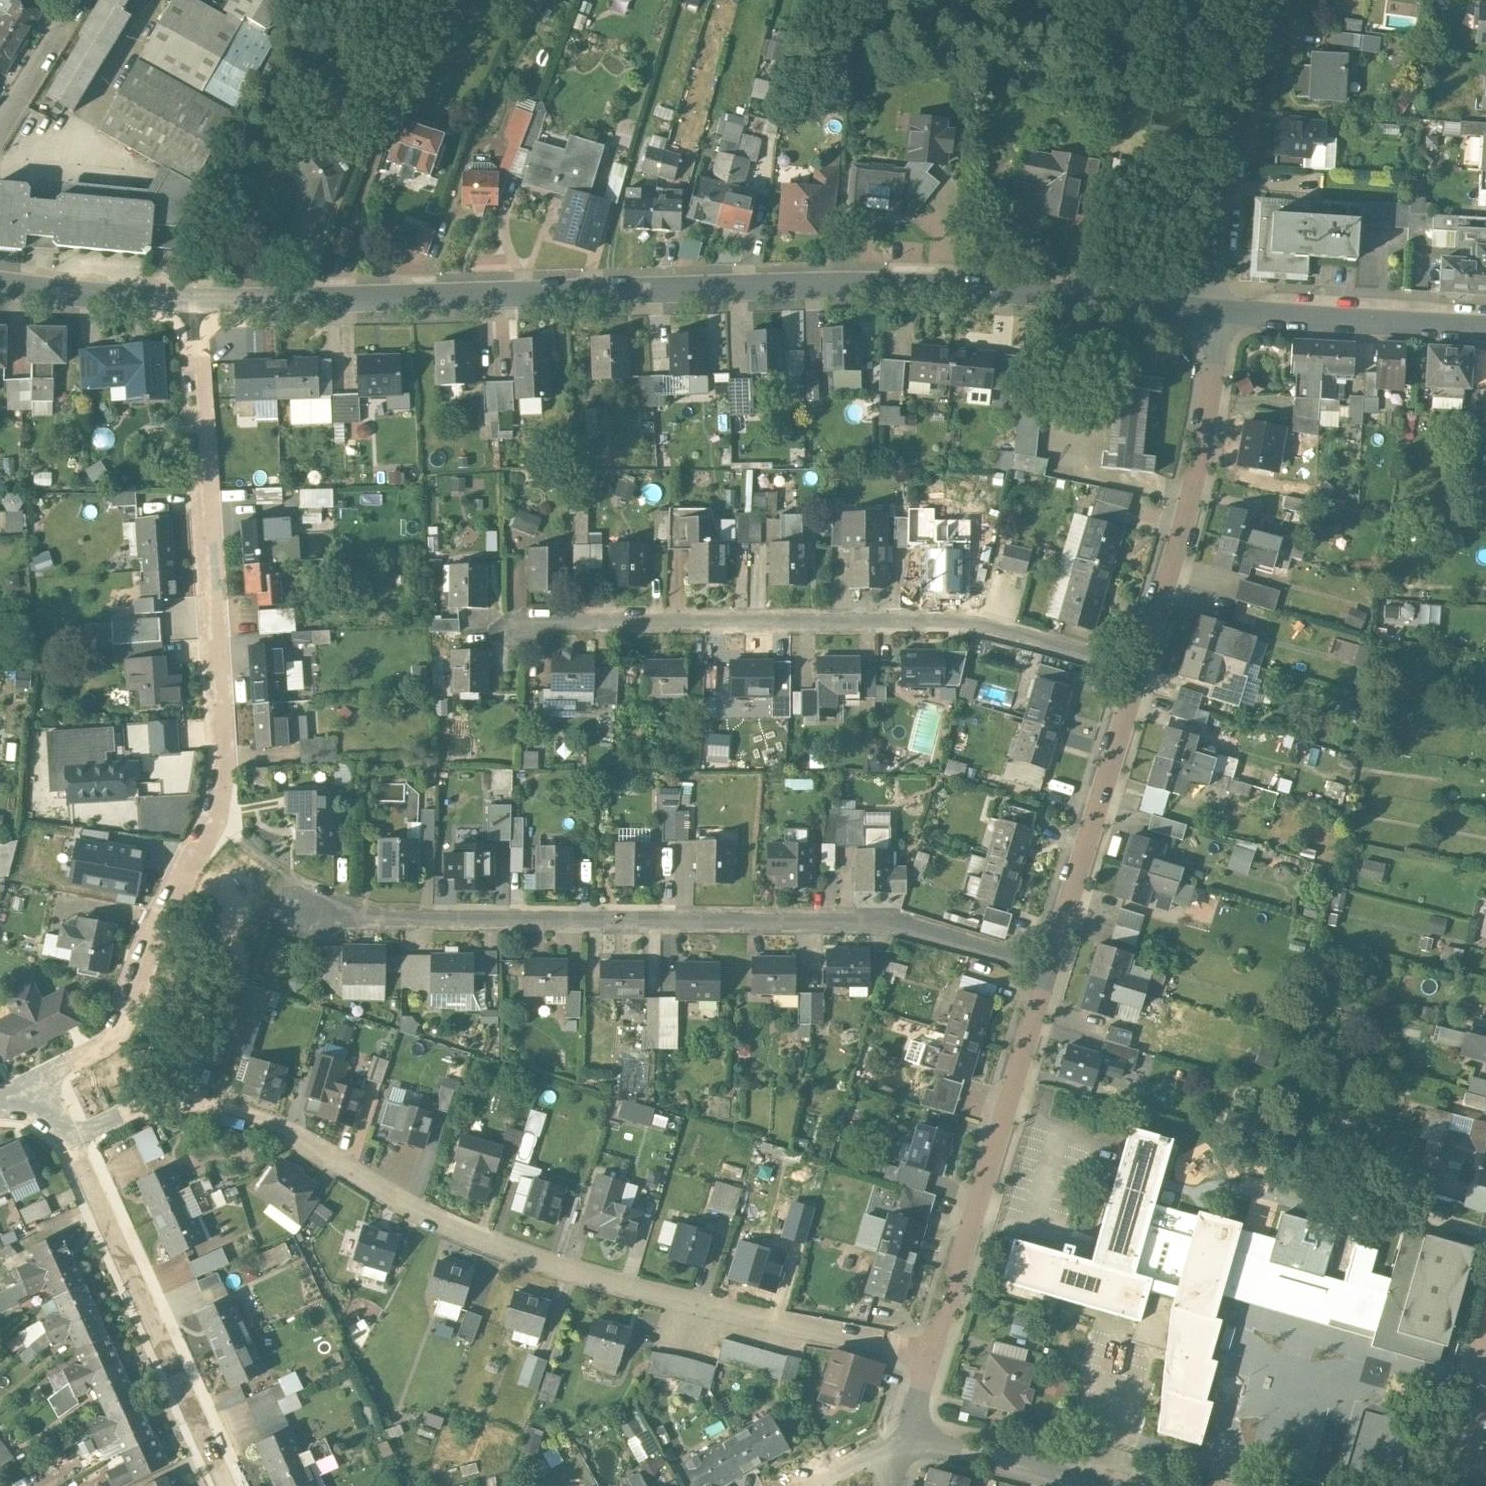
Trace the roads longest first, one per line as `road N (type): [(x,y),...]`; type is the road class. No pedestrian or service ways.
road 1 (residential): [(1217,315),(976,284),(195,294)]
road 2 (residential): [(936,1356),(602,1283),(440,1225),(273,1125),(211,1111),(141,1111),(76,1136)]
road 3 (residential): [(48,1084),(103,1053),(122,1026),(158,916),(218,822),(228,742),(195,294)]
road 4 (residential): [(1053,965),(861,922),(397,923),(318,906)]
road 5 (residential): [(1138,672),(977,622),(515,624)]
road 6 (residential): [(936,1356),(1053,965)]
road 7 (residential): [(235,1485),(76,1136)]
road 8 (residential): [(1138,672),(1201,454),(1217,315)]
road 9 (residential): [(1217,315),(1239,145),(1281,0)]
road 10 (residential): [(1053,965),(1138,672)]
road 11 (residential): [(1217,315),(1485,330)]
road 12 (residential): [(917,1424),(1142,1485)]
road 13 (residential): [(195,294),(0,278)]
road 14 (residential): [(80,0),(0,139)]
road 15 (residential): [(805,1485),(917,1424)]
road 16 (residential): [(1455,1485),(1485,1367)]

